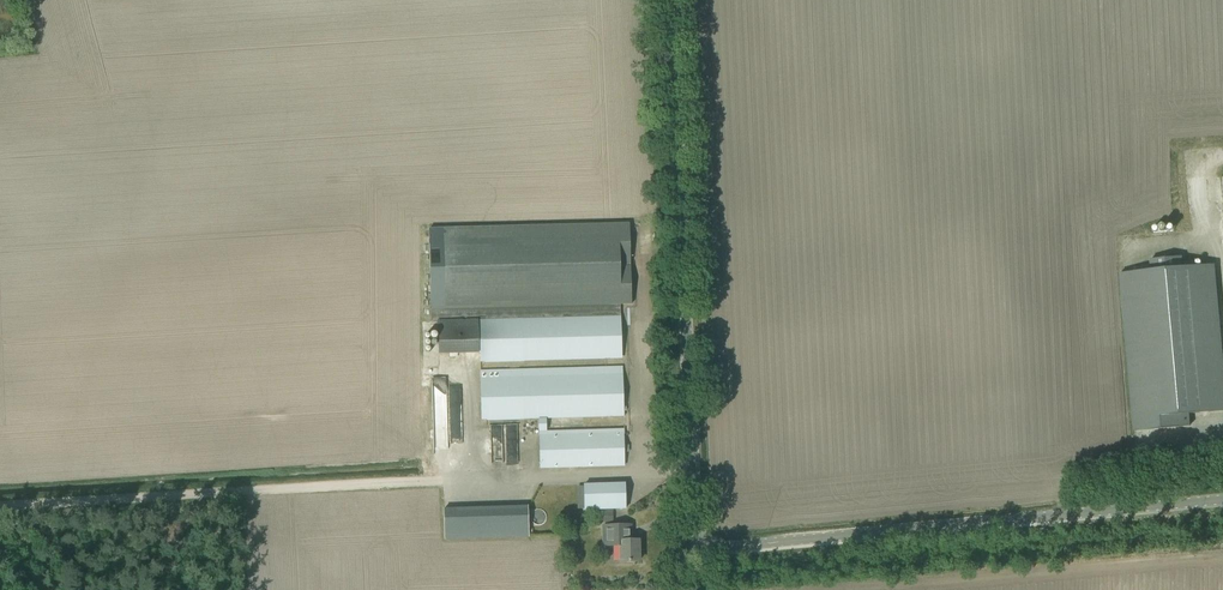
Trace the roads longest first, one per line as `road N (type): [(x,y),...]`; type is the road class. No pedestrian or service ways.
road 1 (unclassified): [(700,550),(674,0)]
road 2 (unclassified): [(700,550),(1222,499)]

